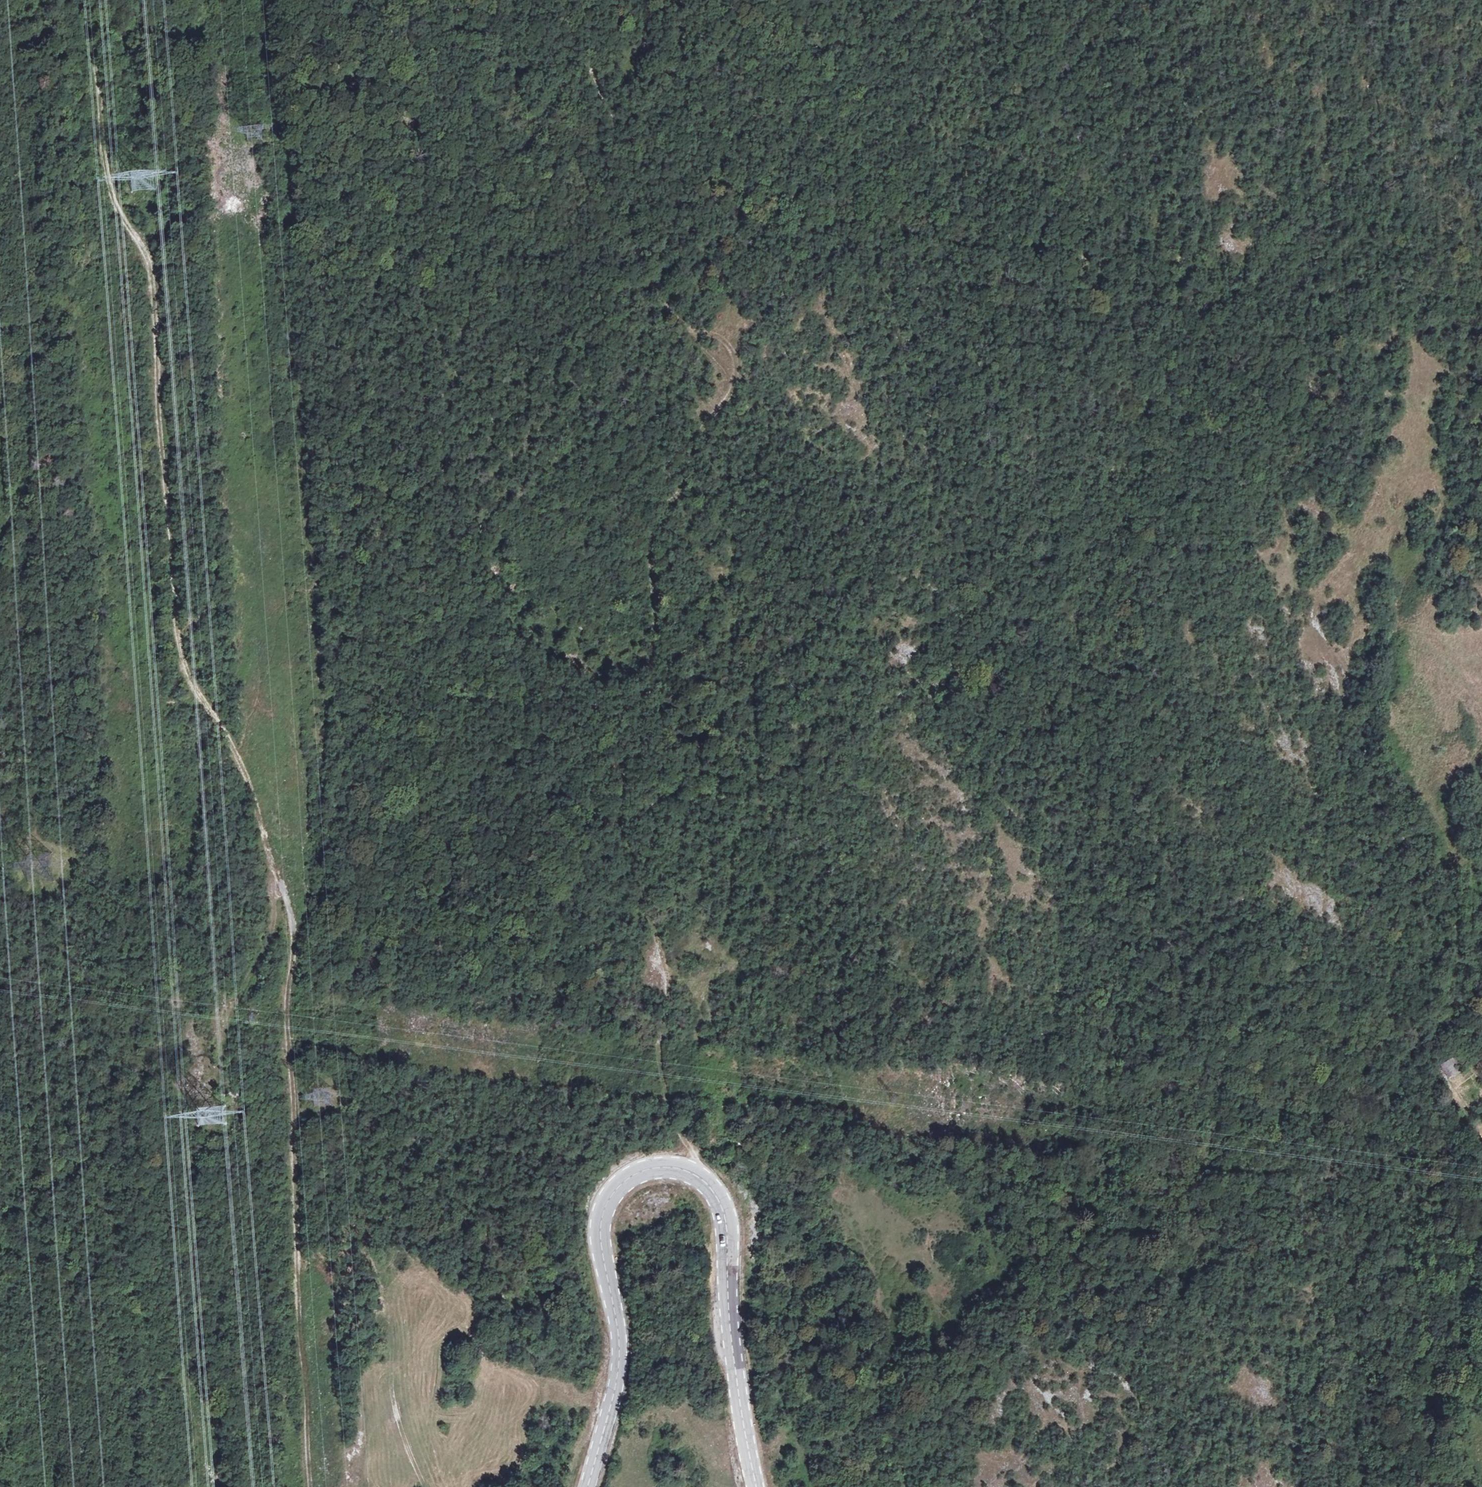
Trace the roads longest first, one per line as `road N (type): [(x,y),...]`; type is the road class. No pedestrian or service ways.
road 1 (track): [(87,0),(106,183),(145,257),(149,282),(178,650),(248,782),(289,902),(286,1029),(314,1486)]
road 2 (secondary): [(587,1486),(620,1362),(599,1237),(603,1207),(623,1179),(655,1163),(685,1170),(718,1195),(756,1486)]

